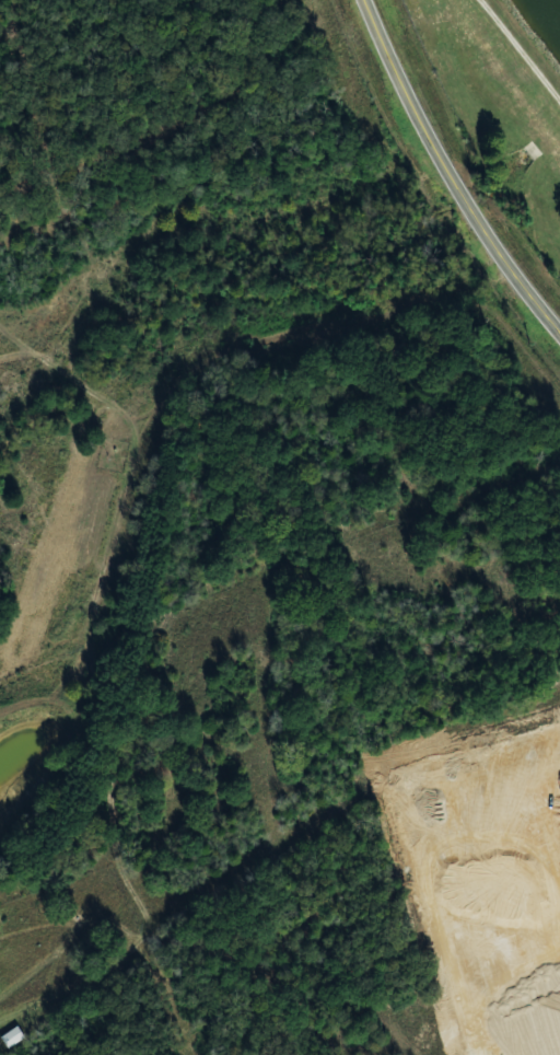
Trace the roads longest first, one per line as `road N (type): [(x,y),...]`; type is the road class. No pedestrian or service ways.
road 1 (tertiary): [(559,329),(455,185),(364,0)]

